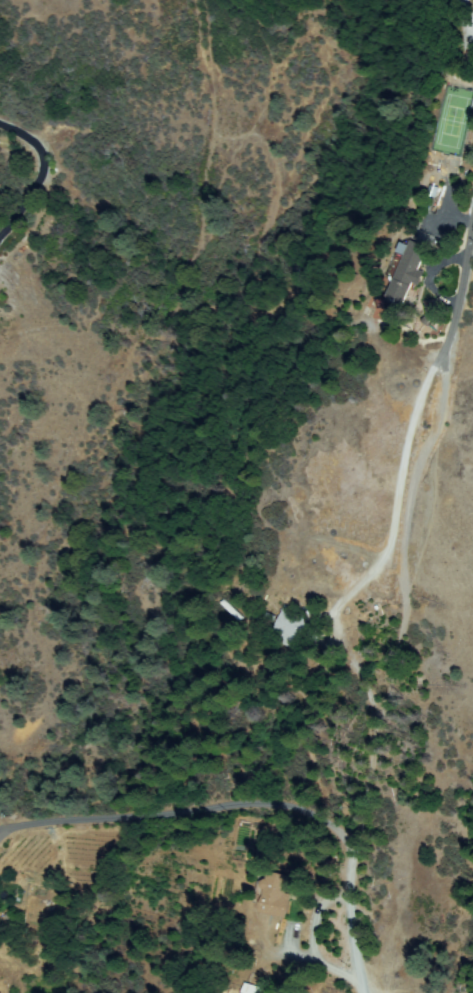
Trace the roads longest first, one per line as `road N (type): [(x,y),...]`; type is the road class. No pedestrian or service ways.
road 1 (residential): [(363,992),(356,907),(365,793),(429,518),(445,353),(472,236)]
road 2 (residential): [(0,125),(31,140),(44,166),(0,238)]

